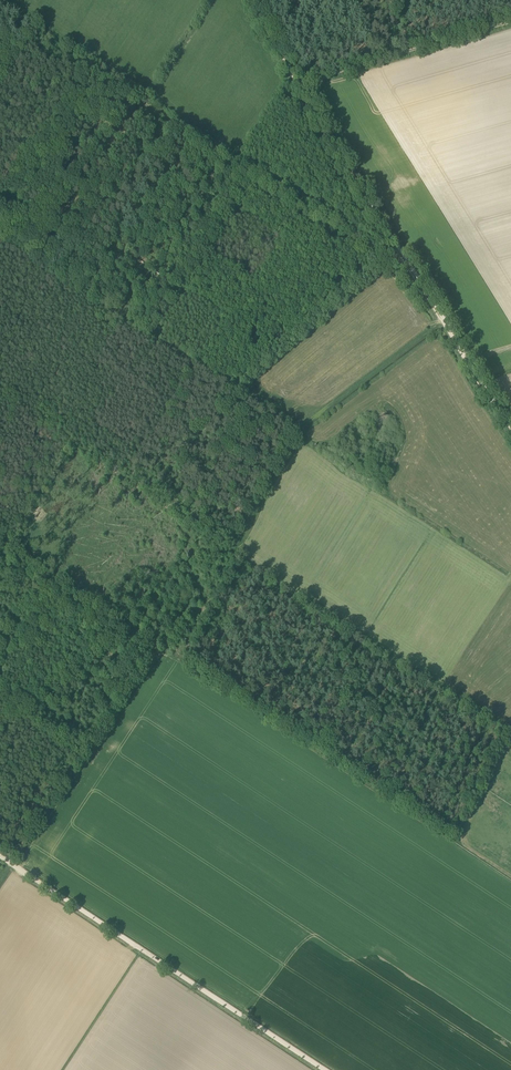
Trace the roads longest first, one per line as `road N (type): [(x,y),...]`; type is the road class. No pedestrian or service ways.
road 1 (track): [(252,0),(510,424)]
road 2 (track): [(324,1069),(0,858)]
road 3 (track): [(297,86),(510,23)]

